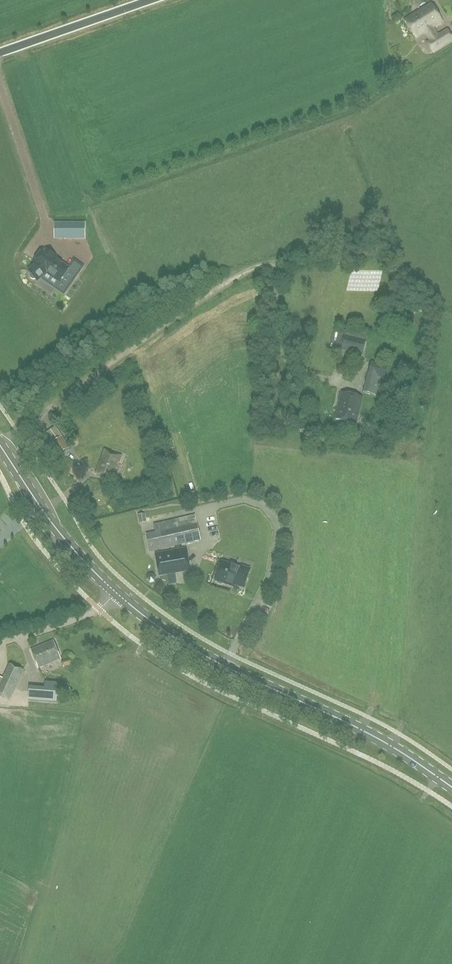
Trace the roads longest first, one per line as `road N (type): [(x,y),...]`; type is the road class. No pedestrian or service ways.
road 1 (primary): [(451,789),(384,742),(225,668)]
road 2 (primary): [(225,668),(94,575),(41,511)]
road 3 (unclassified): [(0,53),(152,0)]

